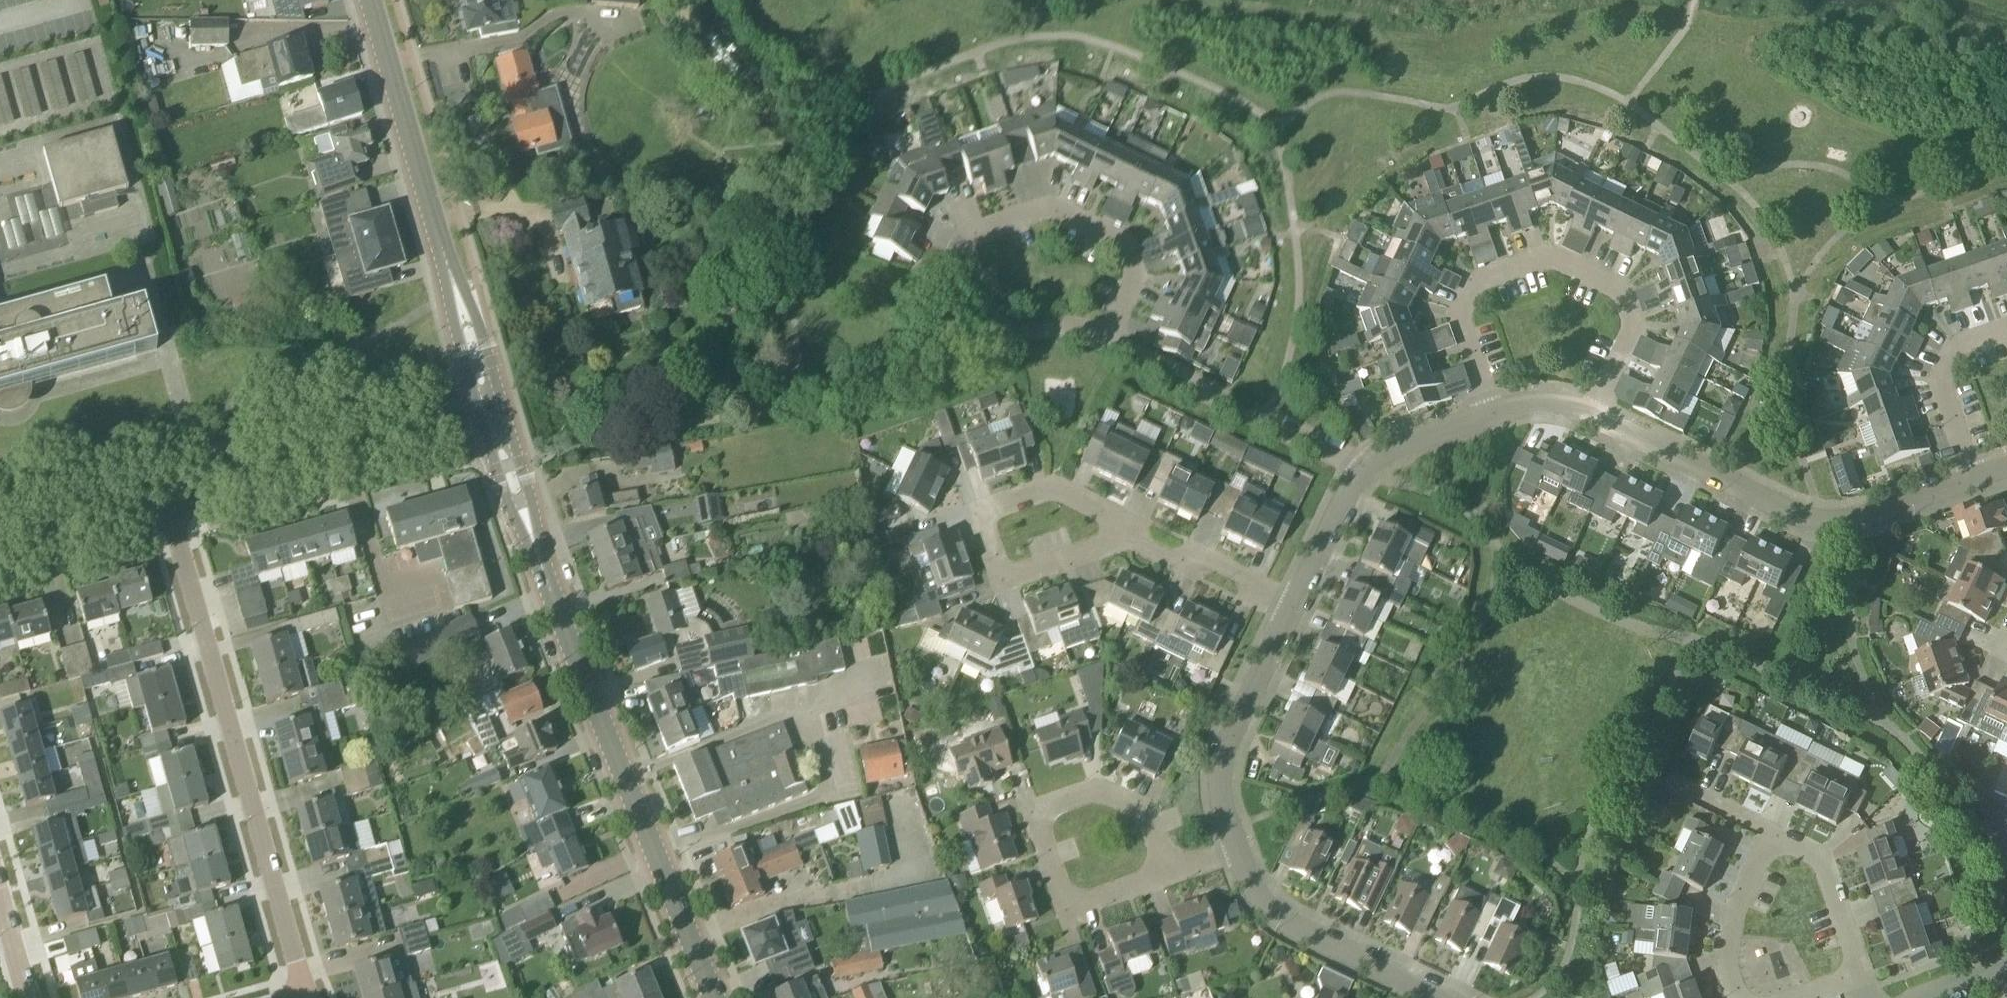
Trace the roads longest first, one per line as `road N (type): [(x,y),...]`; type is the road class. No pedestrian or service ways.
road 1 (residential): [(295,997),(270,926),(162,500)]
road 2 (tertiary): [(527,520),(711,997)]
road 3 (residential): [(1596,420),(1635,330),(1626,299),(1553,261),(1499,277),(1472,299),(1465,322),(1493,416)]
road 4 (residential): [(1596,420),(1784,510),(1845,520),(1972,481)]
road 5 (residential): [(1014,337),(979,310),(964,247),(981,232),(1059,211),(1122,240),(1136,279),(1109,335)]
road 6 (tertiary): [(162,500),(477,420)]
road 7 (tertiary): [(373,0),(455,285)]
road 8 (residential): [(1369,471),(1205,397),(1194,380),(1109,335)]
road 9 (residential): [(1171,870),(1092,905),(1068,902),(1042,821),(1054,805),(1106,791)]
road 10 (residential): [(1138,540),(1012,573),(997,561),(981,515),(1046,489)]
road 11 (residential): [(1446,997),(1281,922),(1237,850)]
road 12 (residential): [(1237,850),(1220,784),(1226,747),(1291,605)]
road 13 (residential): [(2006,327),(1963,339),(1941,372),(1972,481)]
road 14 (residential): [(1863,978),(1816,856),(1766,835)]
road 15 (residential): [(1735,997),(1725,982),(1725,947),(1766,835)]
road 16 (tertiary): [(0,545),(162,500)]
road 17 (residential): [(1291,605),(1138,540)]
road 18 (residential): [(1291,605),(1369,471)]
road 19 (residential): [(1369,471),(1421,432),(1493,416)]
road 20 (tertiary): [(455,285),(453,331),(477,420)]
road 21 (tertiary): [(505,411),(476,319),(455,285)]

